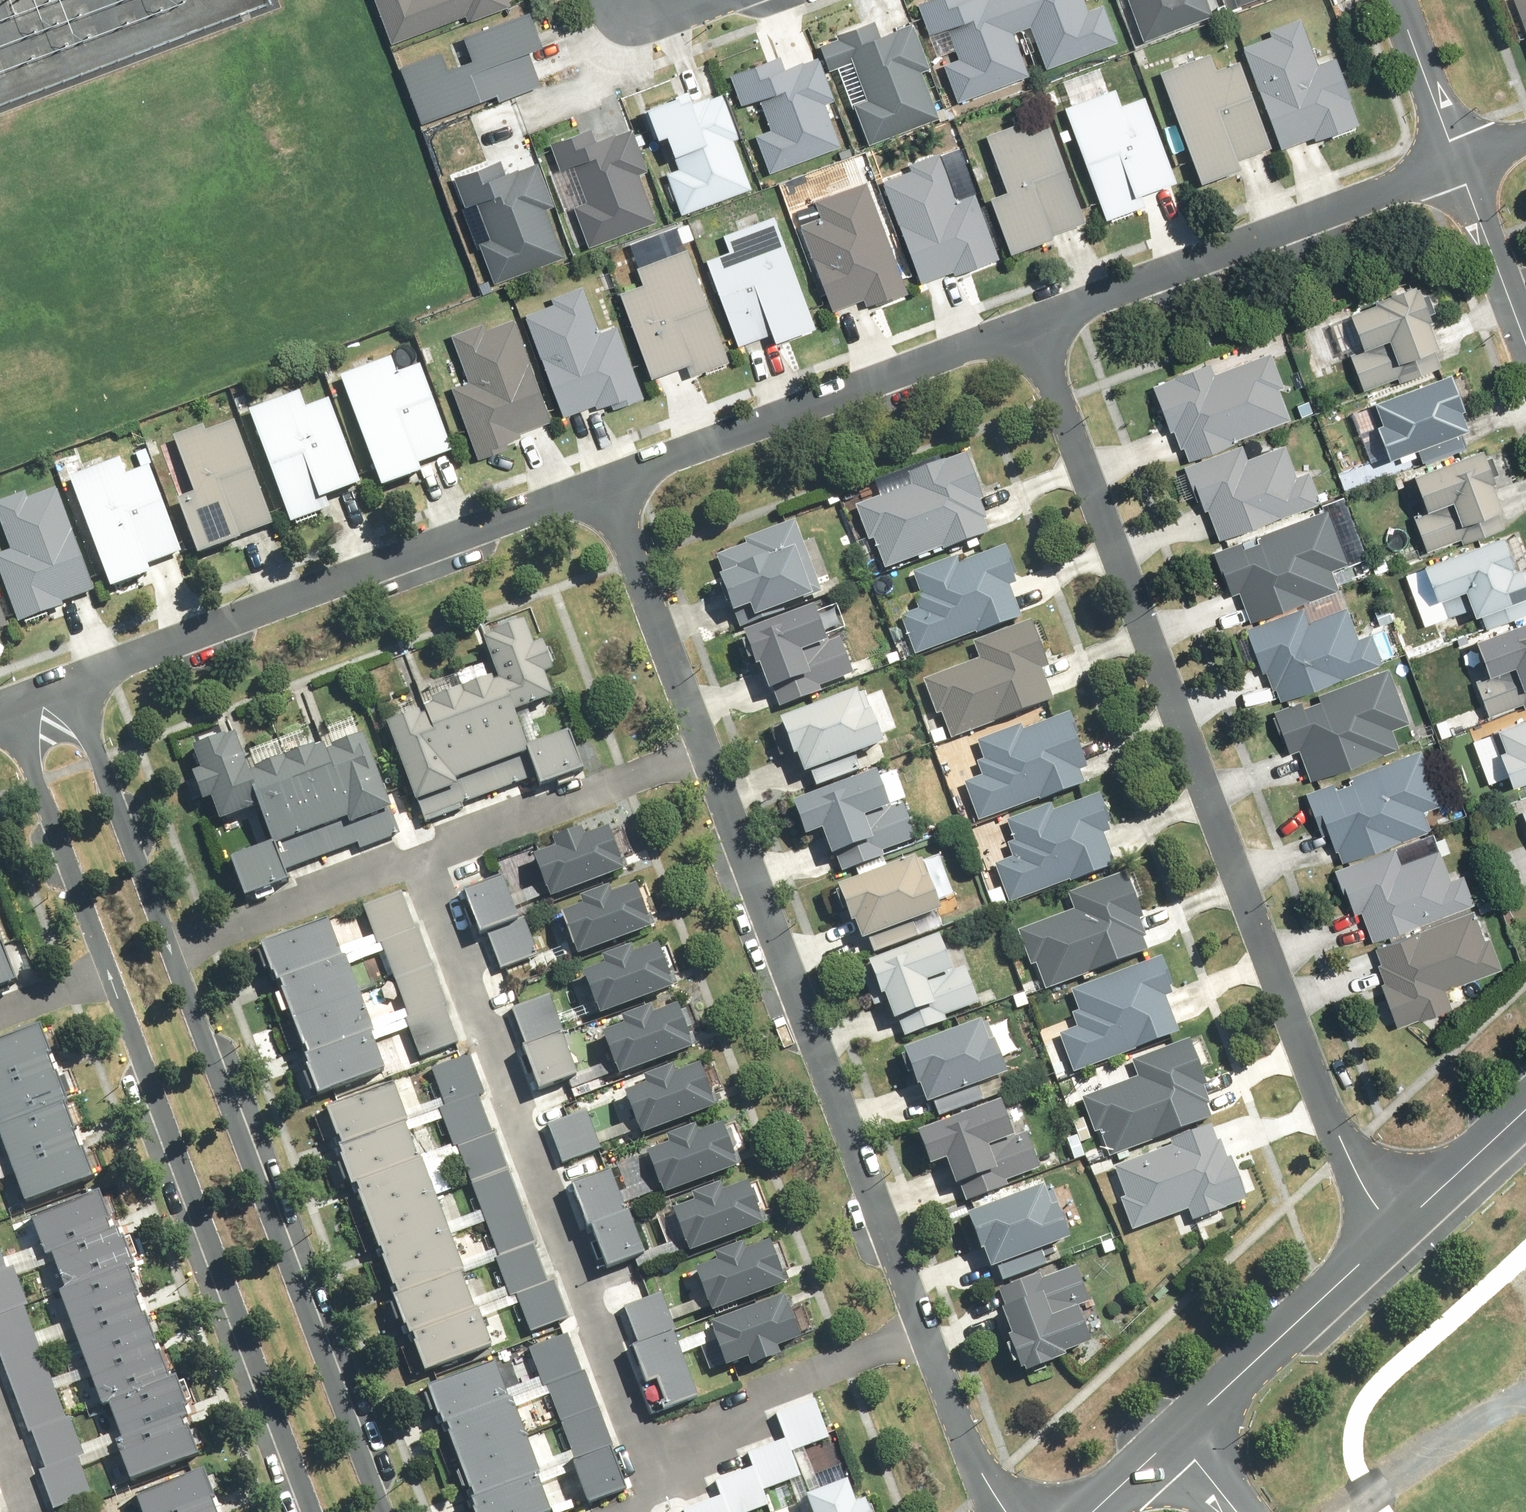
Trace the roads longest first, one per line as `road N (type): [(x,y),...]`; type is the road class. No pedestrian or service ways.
road 1 (residential): [(605,485),(926,1332),(1006,1511)]
road 2 (residential): [(1035,326),(1347,1156),(1396,1227)]
road 3 (residential): [(76,681),(383,1511)]
road 4 (residential): [(310,1511),(6,705)]
road 5 (residential): [(76,681),(605,485)]
road 6 (residential): [(605,485),(1035,326)]
road 7 (residential): [(1035,326),(1459,165)]
road 8 (residential): [(1096,1511),(1396,1227)]
road 9 (residential): [(1459,165),(1525,335)]
road 10 (residential): [(1396,1227),(1525,1107)]
road 11 (residential): [(1401,0),(1459,165)]

